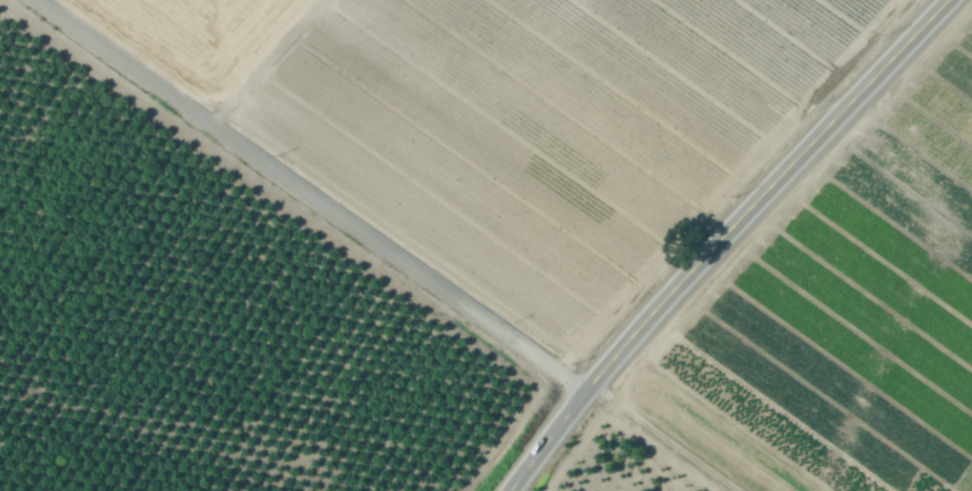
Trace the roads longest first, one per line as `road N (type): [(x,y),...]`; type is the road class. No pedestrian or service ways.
road 1 (residential): [(585,391),(31,0)]
road 2 (secondary): [(509,490),(682,279),(948,0)]
road 3 (track): [(320,0),(207,124)]

